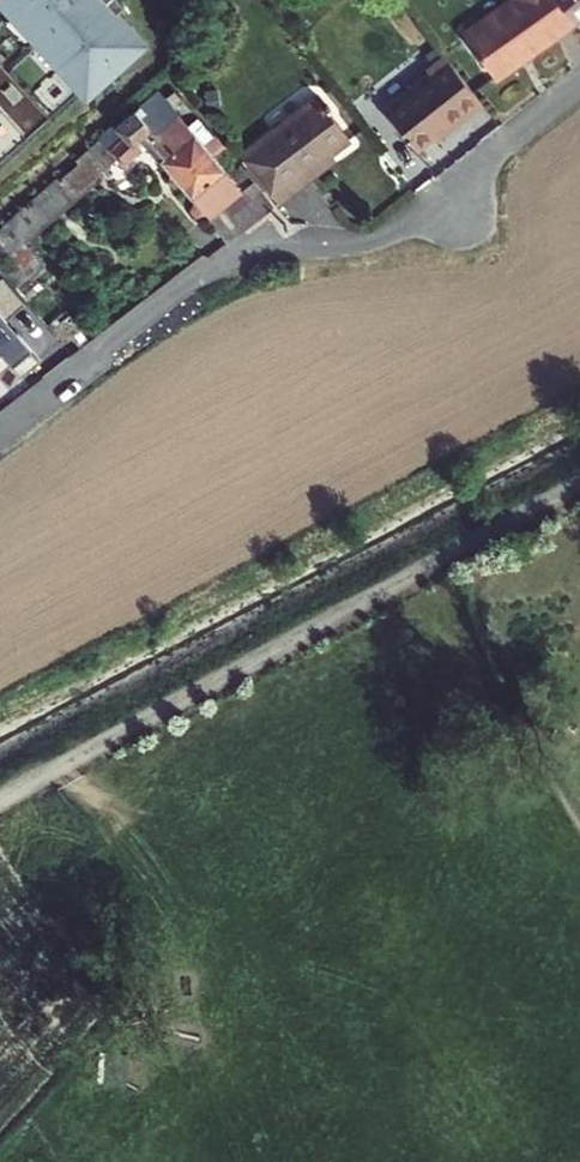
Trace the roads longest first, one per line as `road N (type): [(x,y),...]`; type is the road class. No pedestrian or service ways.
road 1 (residential): [(579,86),(375,247),(253,250),(0,430)]
road 2 (track): [(579,499),(0,802)]

